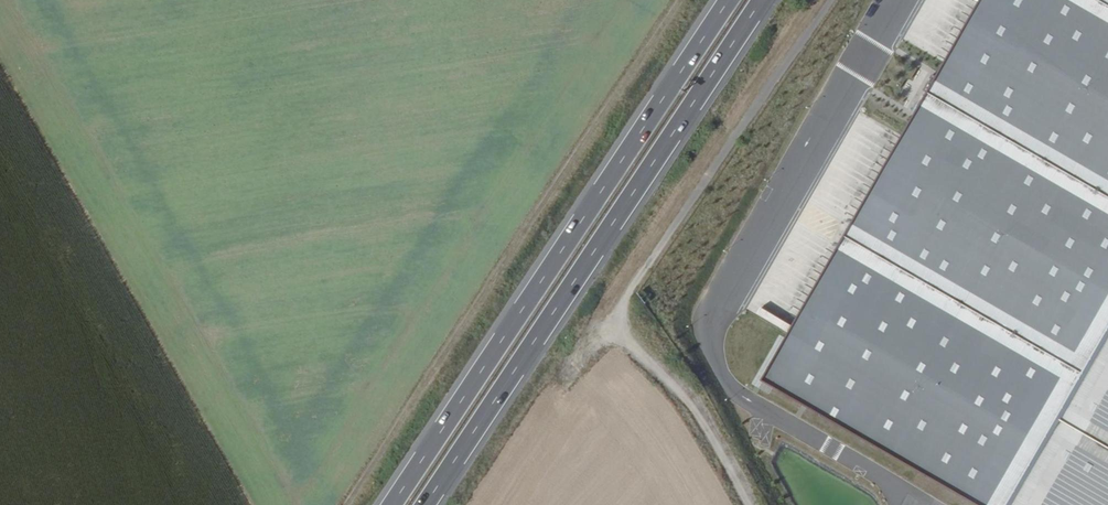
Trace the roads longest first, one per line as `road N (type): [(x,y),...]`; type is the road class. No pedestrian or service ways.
road 1 (trunk): [(421,504),(761,0)]
road 2 (trunk): [(729,0),(392,504)]
road 3 (track): [(671,0),(335,504)]
road 4 (track): [(747,504),(727,467),(618,330),(624,299)]

